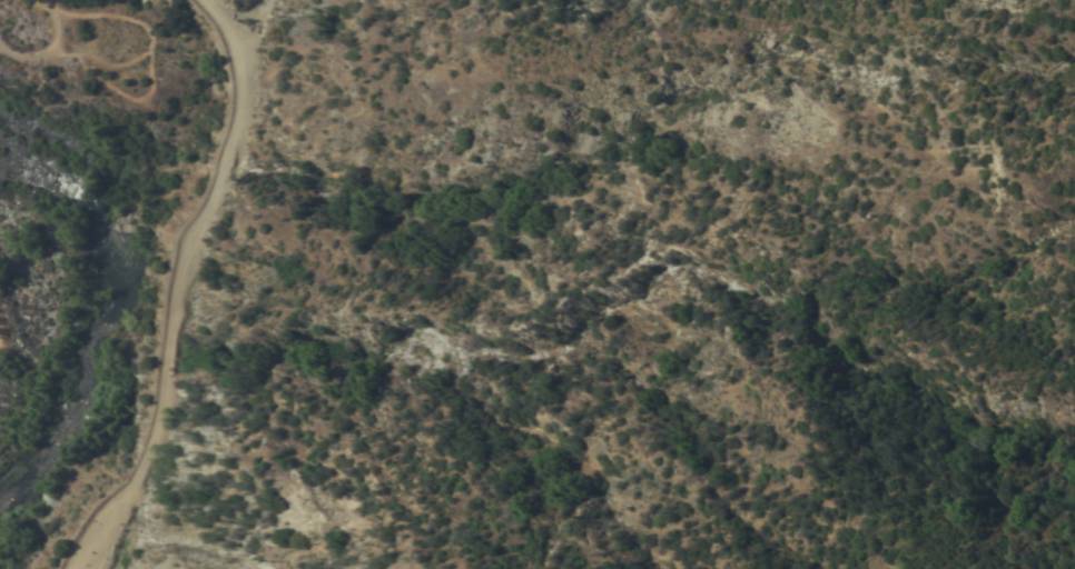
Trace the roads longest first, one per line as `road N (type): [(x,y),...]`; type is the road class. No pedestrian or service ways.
road 1 (track): [(77,568),(149,463),(175,368),(183,278),(245,104),(238,40),(212,0)]

